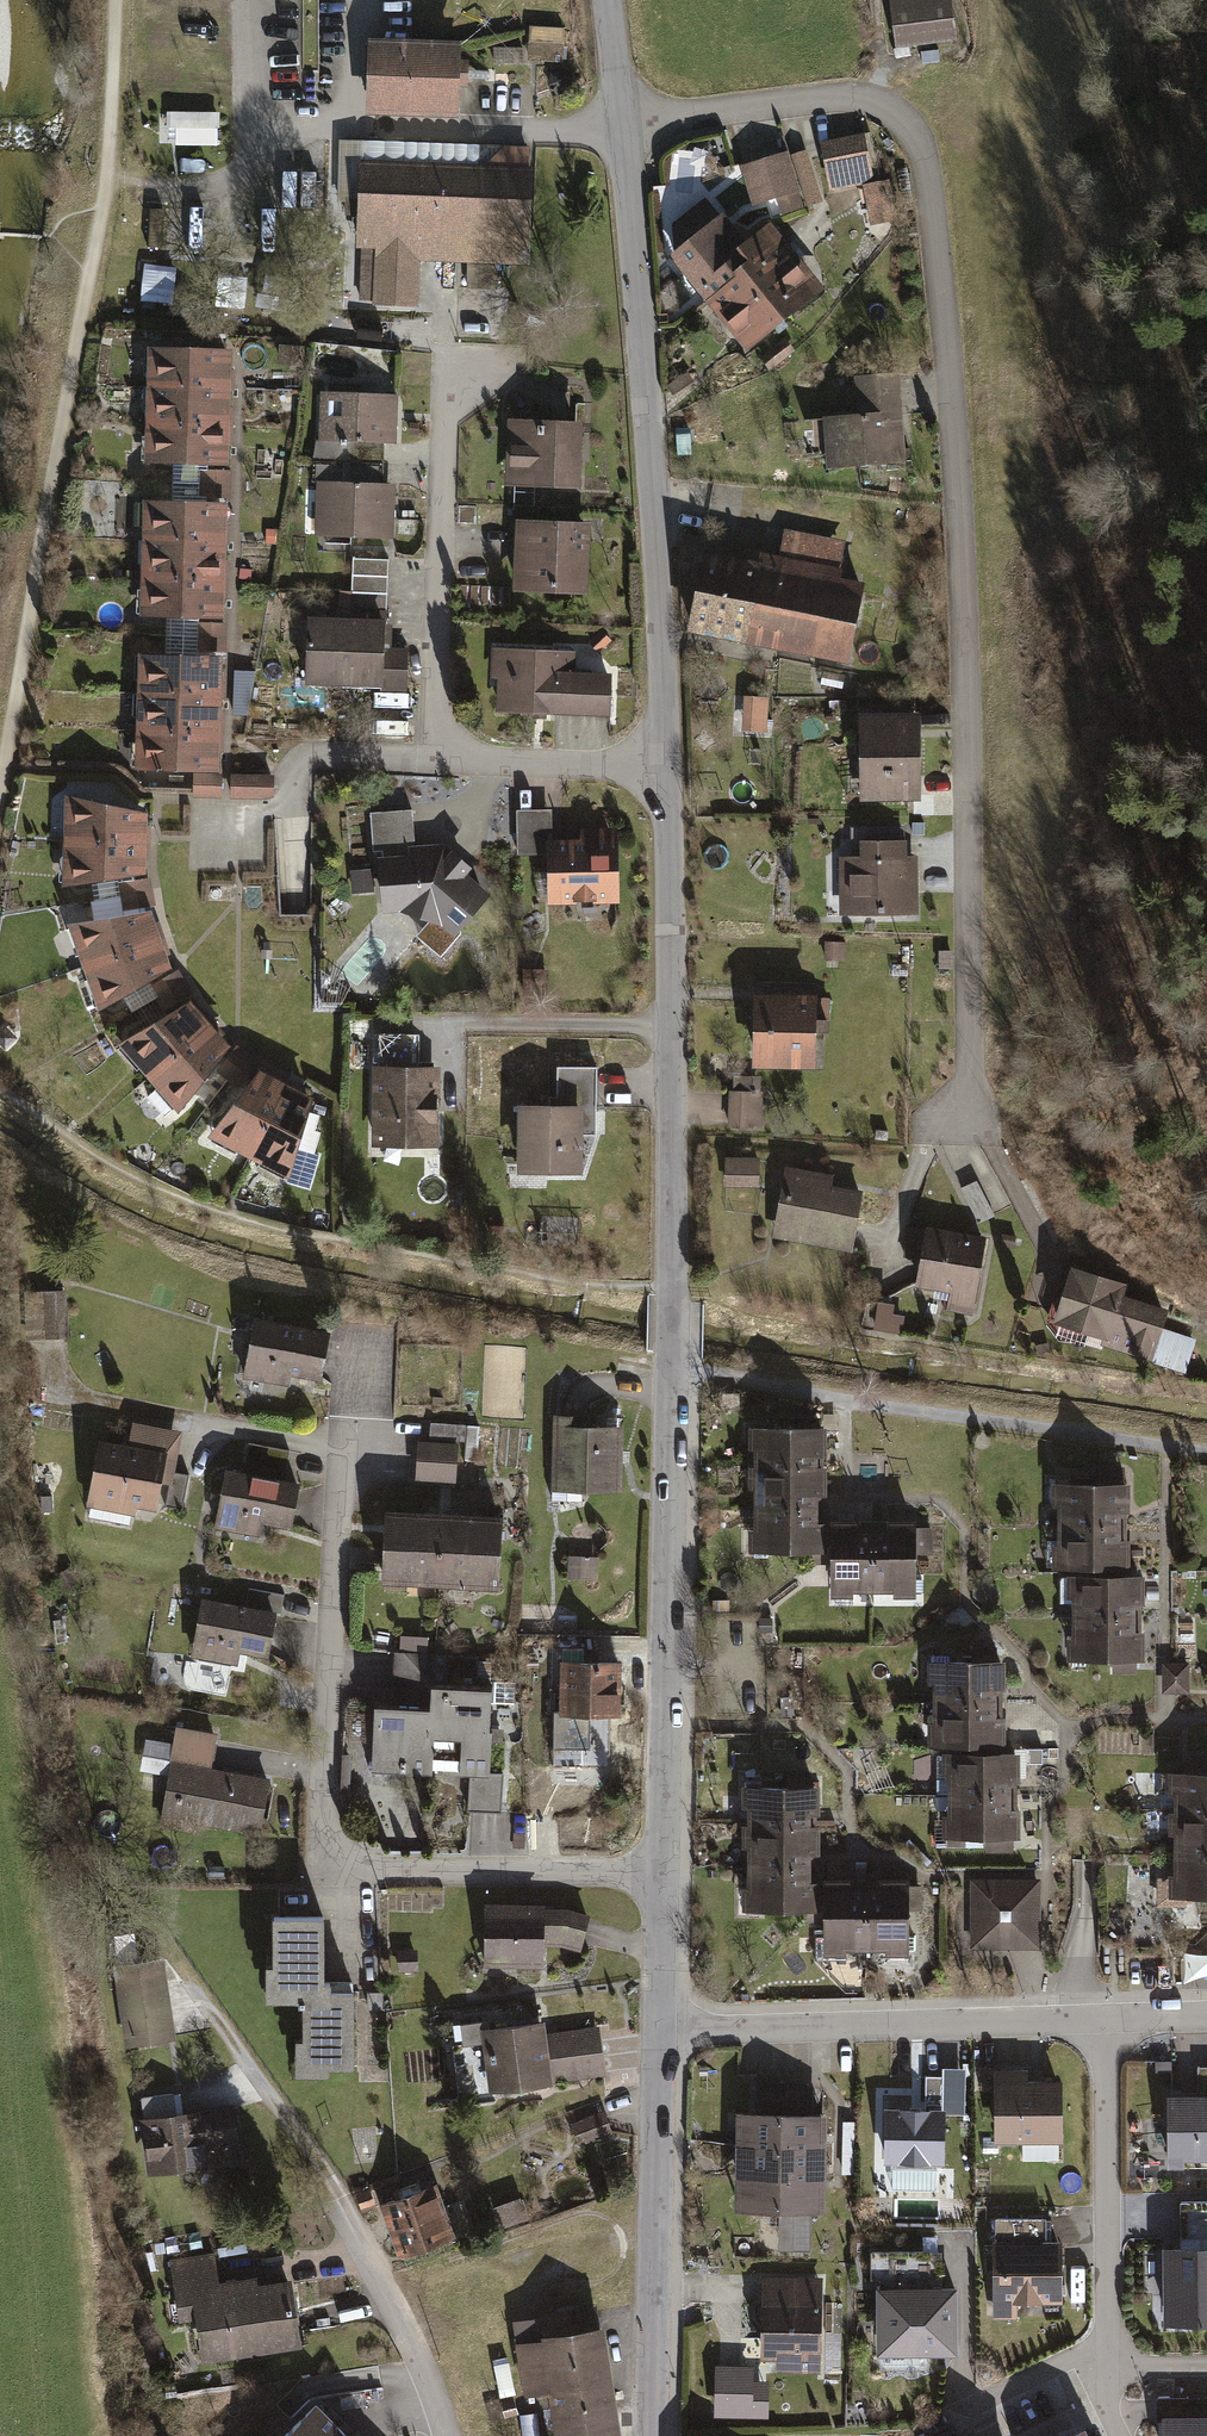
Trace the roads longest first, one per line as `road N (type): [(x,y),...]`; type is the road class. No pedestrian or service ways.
road 1 (residential): [(625,127),(849,97),(884,104),(914,126),(934,212),(970,559),(972,1054),(952,1126)]
road 2 (residential): [(664,767),(671,1026),(663,1875)]
road 3 (track): [(0,795),(108,186),(114,0)]
road 4 (residential): [(663,1875),(387,1874),(347,1861),(323,1825),(342,1448)]
road 5 (residential): [(625,127),(664,767)]
road 6 (residential): [(664,767),(437,761),(446,431),(469,383)]
road 7 (residential): [(662,2030),(1106,2022)]
road 8 (residential): [(1106,2022),(1111,2415),(1121,2435)]
road 9 (residential): [(662,2030),(652,2435)]
road 10 (residential): [(663,1875),(662,2030)]
road 11 (residential): [(607,0),(625,127)]

